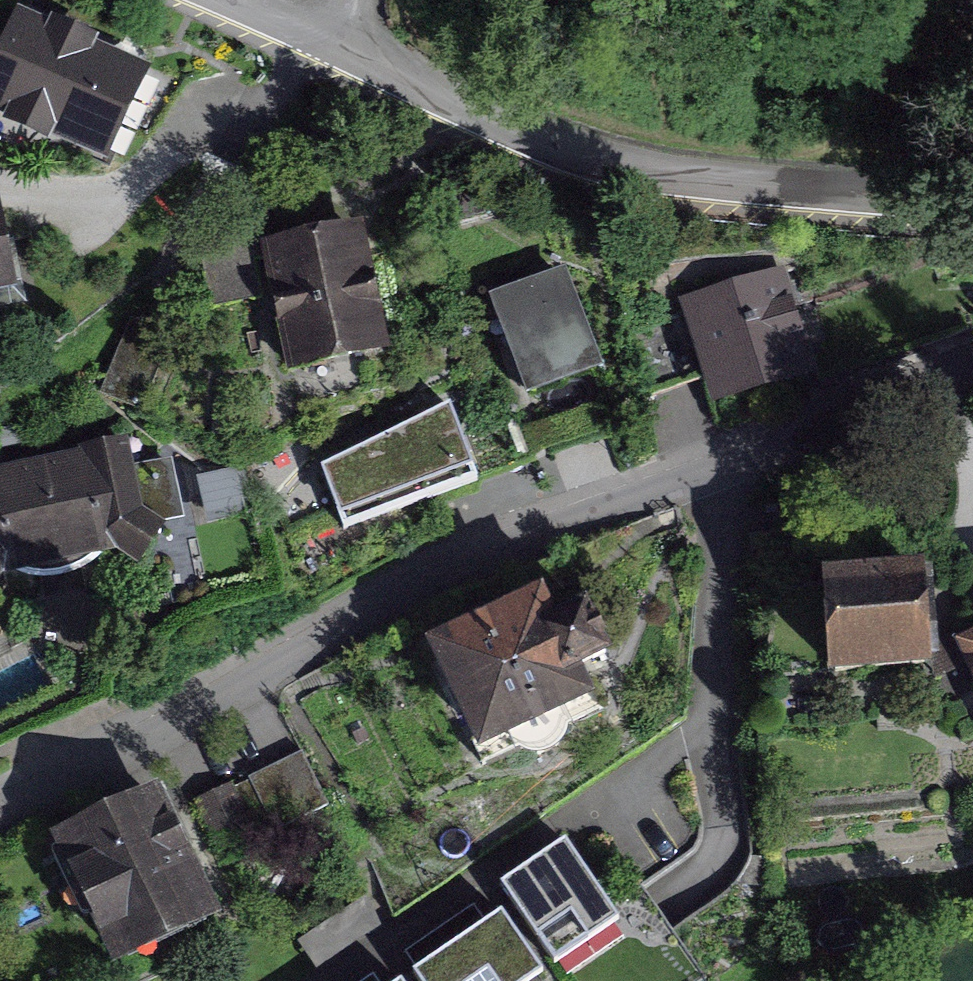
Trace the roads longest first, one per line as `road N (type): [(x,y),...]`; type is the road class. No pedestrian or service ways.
road 1 (residential): [(972,365),(458,550),(192,703),(0,787)]
road 2 (residential): [(387,45),(532,116),(733,168),(972,196)]

